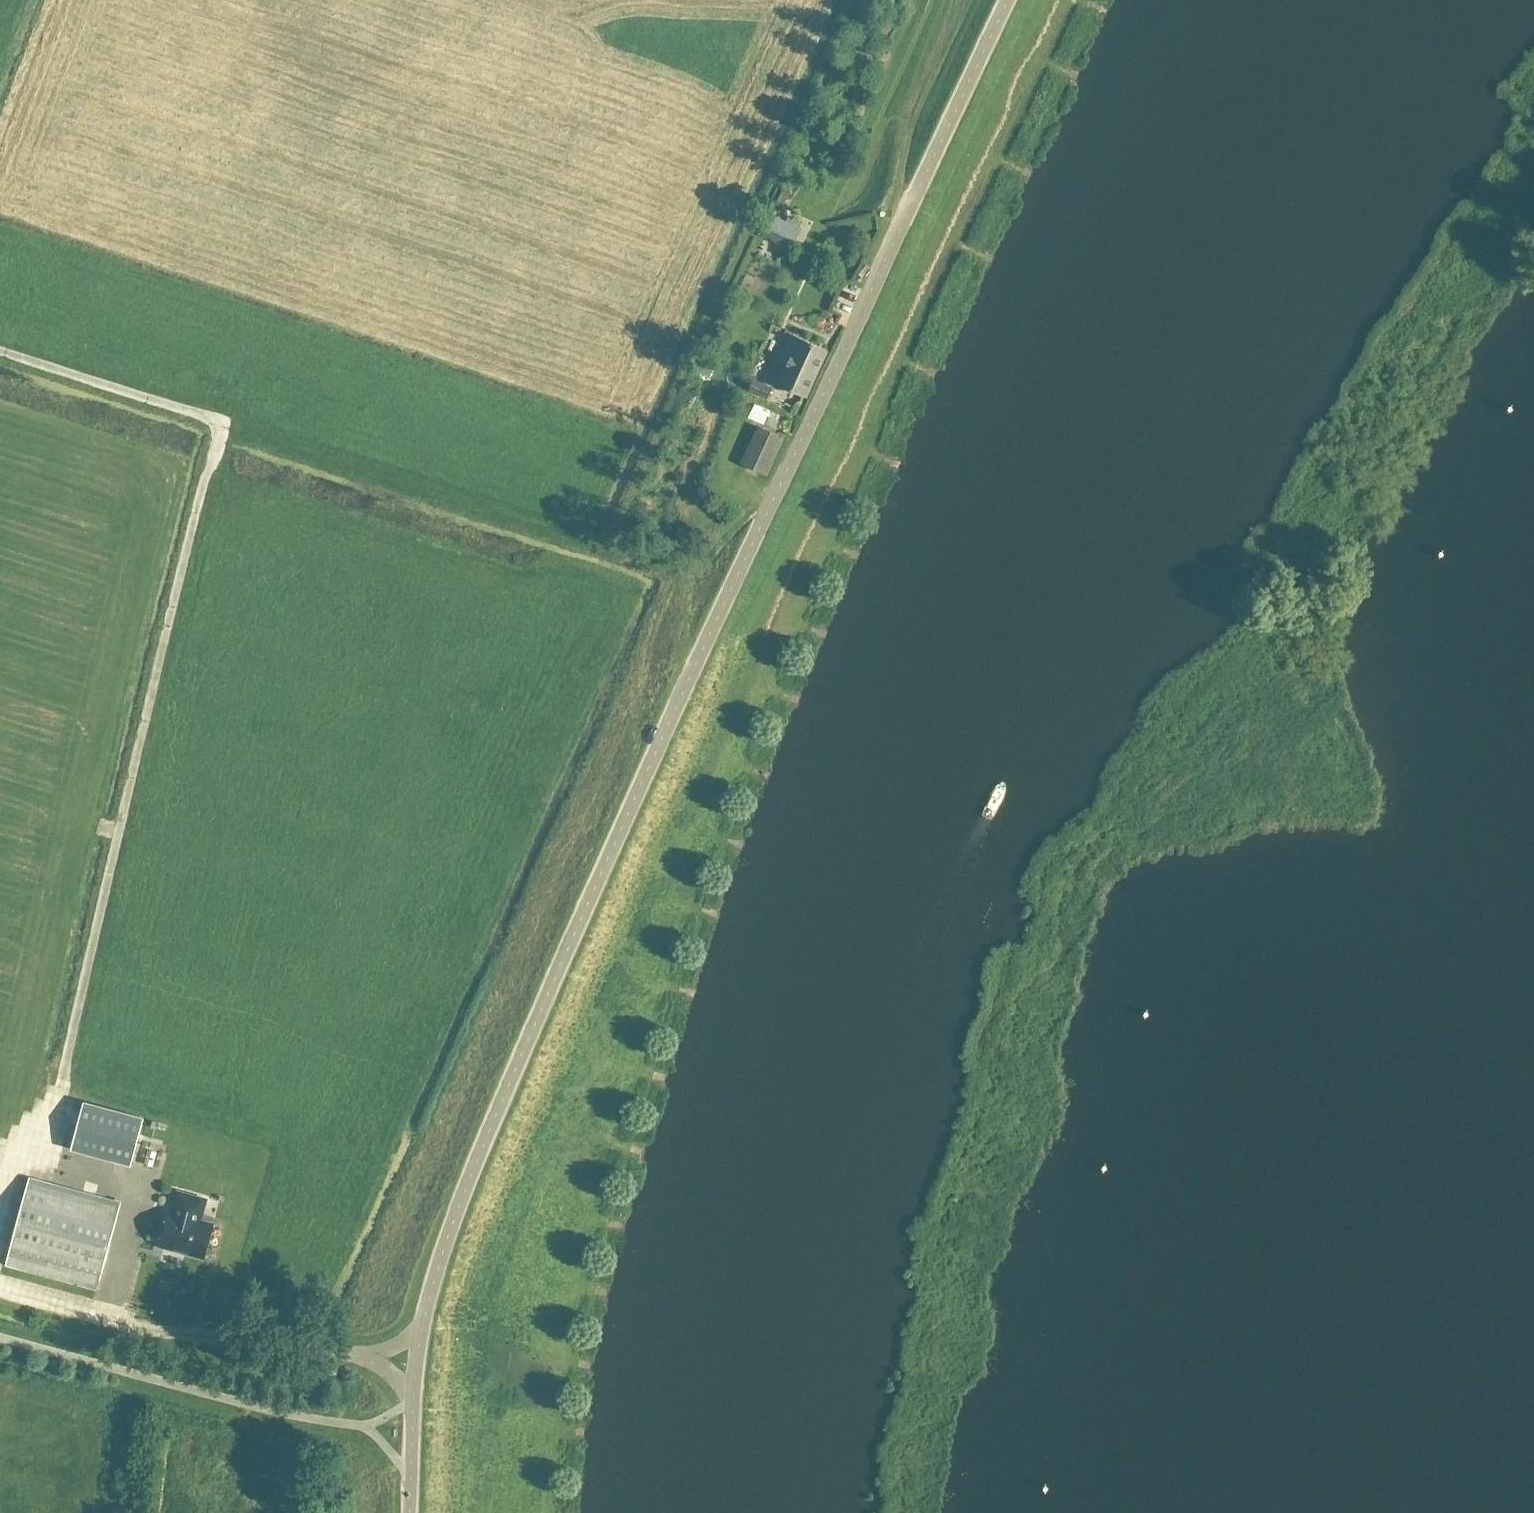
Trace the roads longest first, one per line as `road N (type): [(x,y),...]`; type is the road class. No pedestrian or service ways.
road 1 (unclassified): [(408,1512),(421,1335),(467,1185),(675,710),(1007,0)]
road 2 (track): [(0,351),(221,430),(57,1099)]

